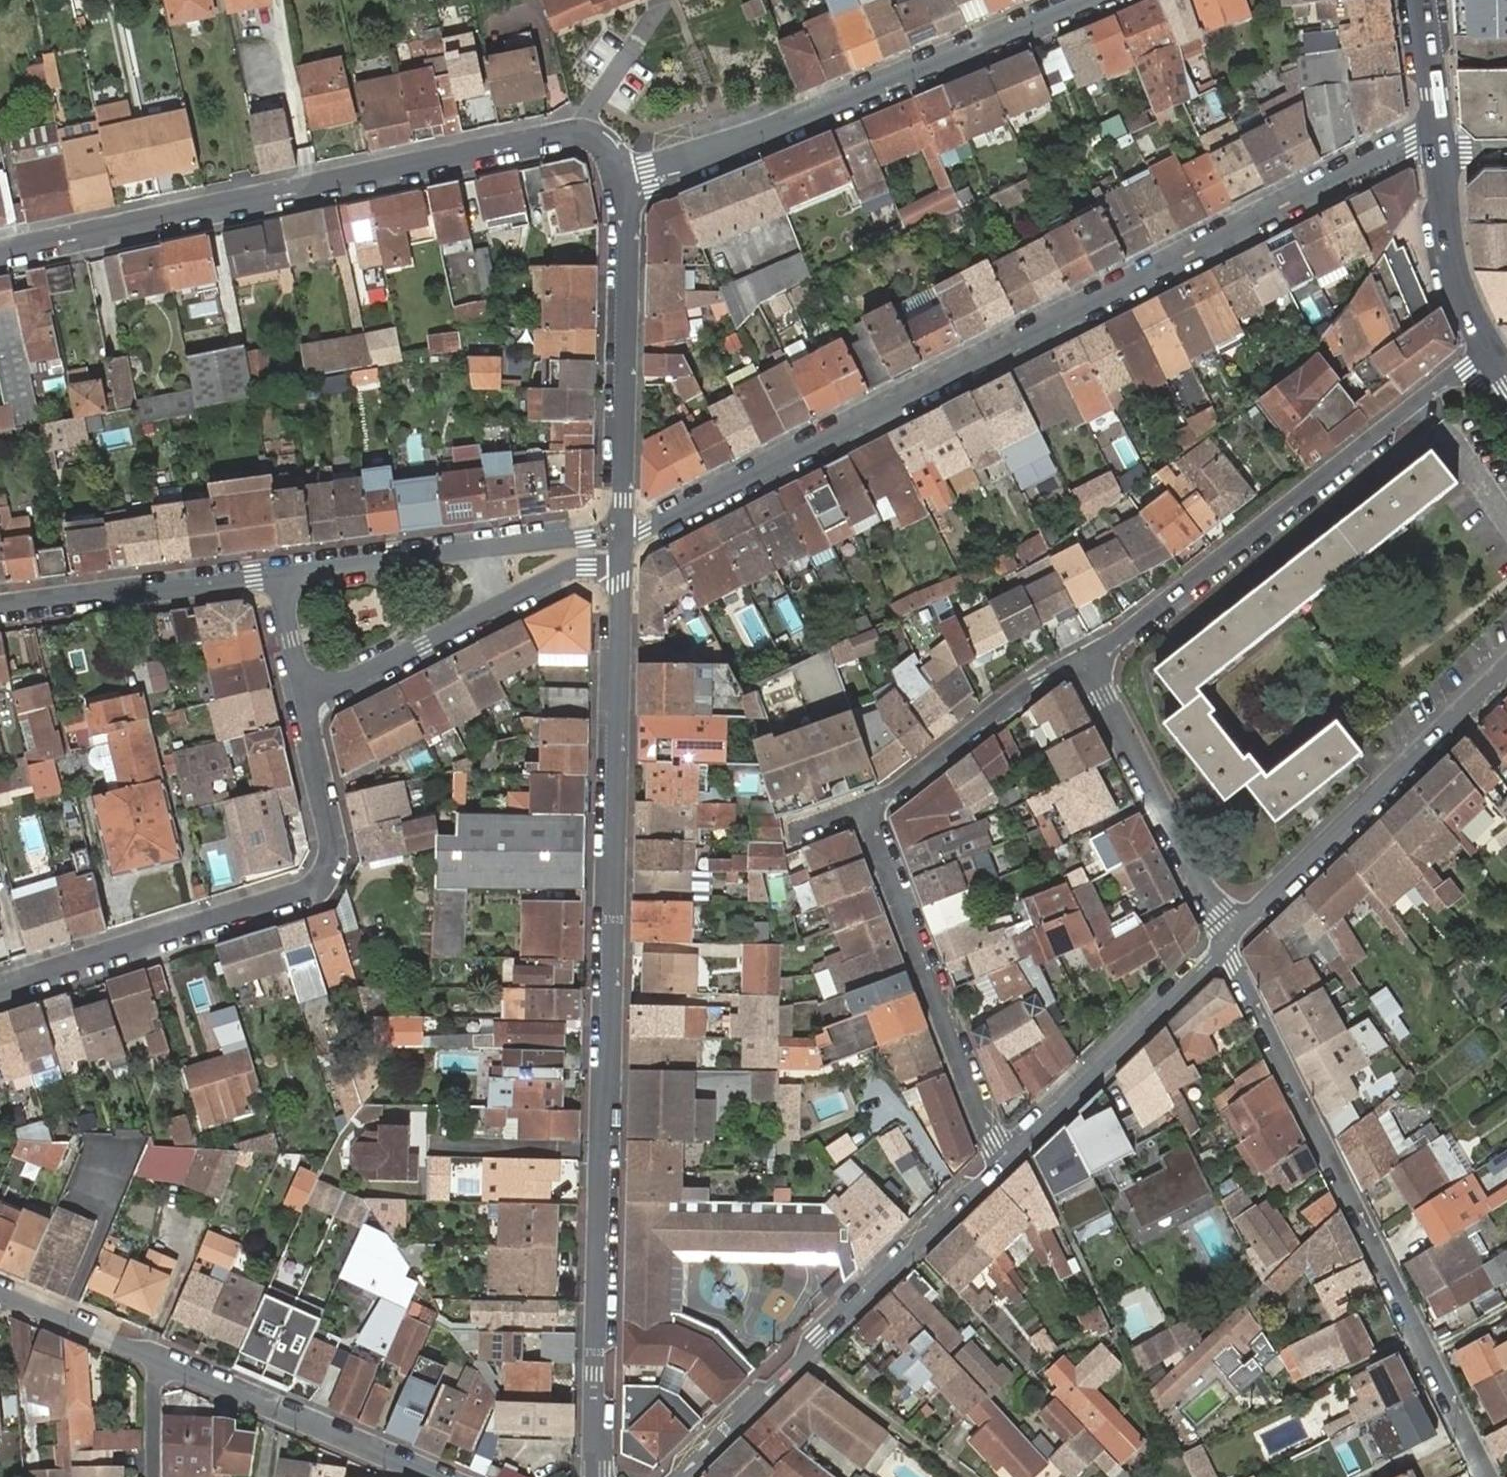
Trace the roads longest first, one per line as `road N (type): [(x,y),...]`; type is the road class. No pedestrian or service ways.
road 1 (residential): [(620,563),(593,1396),(598,1476)]
road 2 (residential): [(1438,138),(1410,141),(645,530),(621,532)]
road 3 (residential): [(586,135),(0,252)]
road 4 (residential): [(1488,1476),(1234,963),(1221,951)]
road 5 (residential): [(304,696),(334,848),(311,890),(0,986)]
road 6 (residential): [(1490,356),(1417,400),(1087,660)]
road 7 (residential): [(1085,0),(624,184)]
road 8 (residential): [(680,1476),(1005,1161)]
road 9 (residential): [(1234,935),(1506,671)]
road 10 (residential): [(862,812),(990,1145),(1005,1161)]
road 11 (residential): [(621,532),(624,184)]
road 12 (residential): [(1087,660),(1218,918),(1234,935)]
road 13 (residential): [(1005,1161),(1221,951)]
road 14 (residential): [(160,1362),(427,1476)]
road 15 (residential): [(0,605),(280,575)]
road 16 (residential): [(1087,660),(1038,684),(862,812)]
road 17 (residential): [(304,696),(498,607)]
road 18 (tertiary): [(1490,356),(1453,267),(1439,151)]
road 19 (residential): [(481,549),(280,575)]
road 20 (residential): [(0,1294),(160,1362)]
road 21 (residential): [(586,135),(596,103),(659,5)]
road 22 (tertiary): [(1438,138),(1421,0)]
road 23 (residential): [(498,607),(586,563),(620,563)]
road 24 (residential): [(280,575),(304,696)]

